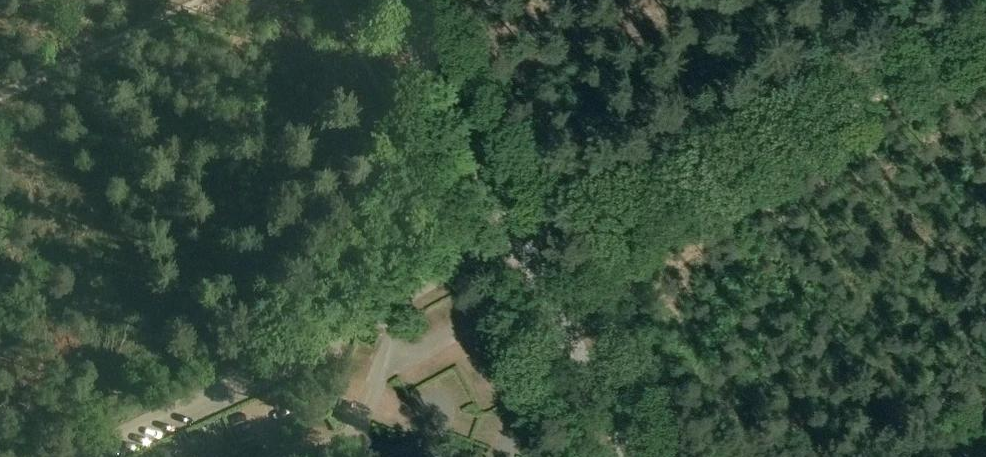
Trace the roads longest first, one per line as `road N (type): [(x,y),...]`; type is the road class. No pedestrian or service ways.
road 1 (track): [(985,25),(568,232),(519,241)]
road 2 (tertiary): [(626,456),(391,0)]
road 3 (track): [(0,70),(151,0)]

